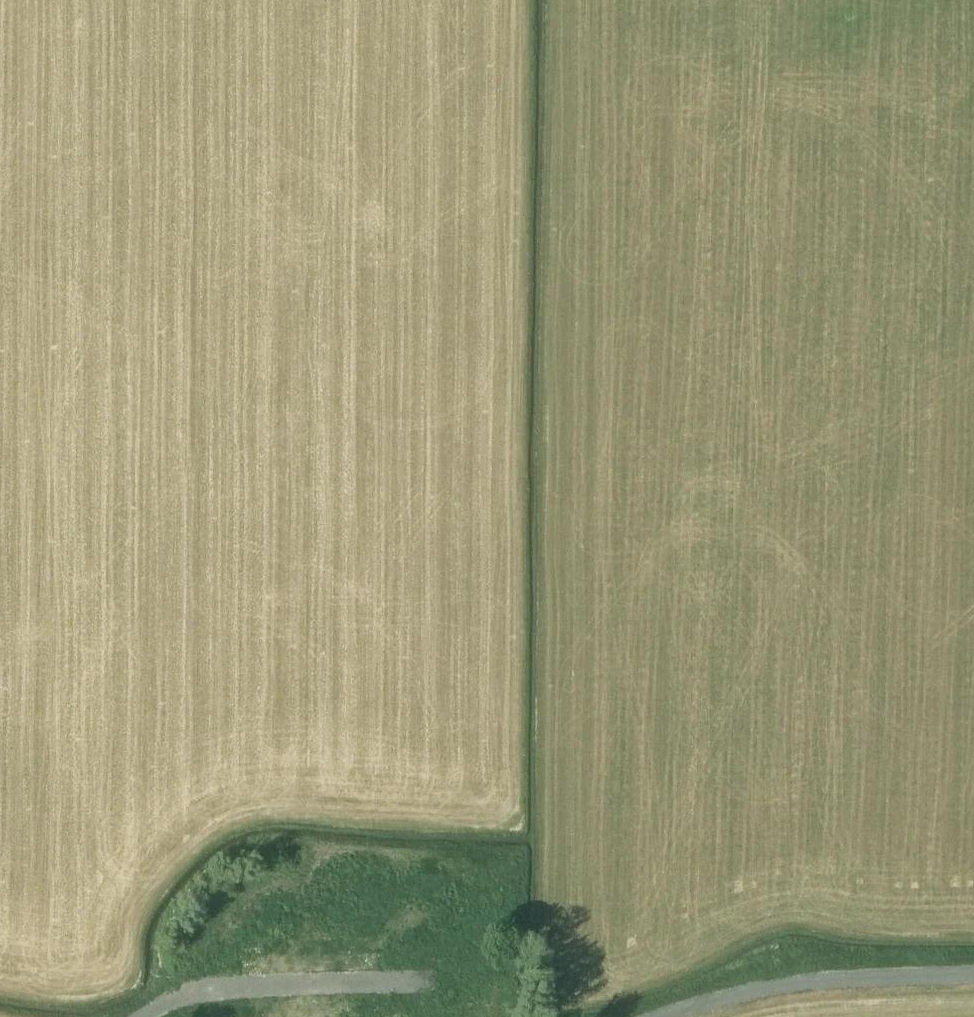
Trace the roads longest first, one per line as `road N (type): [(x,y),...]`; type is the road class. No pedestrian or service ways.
road 1 (track): [(657,1016),(783,982),(973,971)]
road 2 (track): [(248,1006),(337,1003),(362,988),(355,954)]
road 3 (track): [(355,954),(311,957),(242,1016)]

